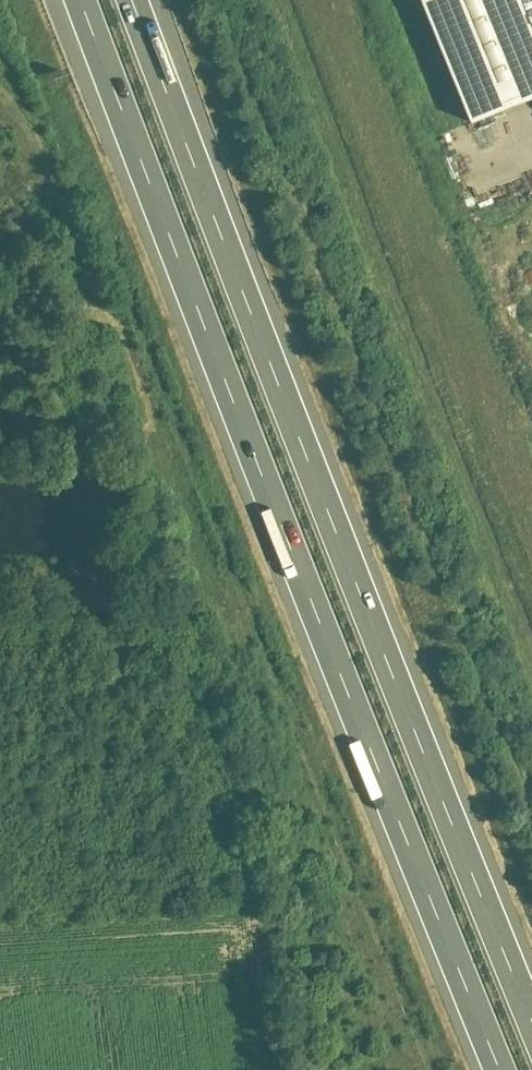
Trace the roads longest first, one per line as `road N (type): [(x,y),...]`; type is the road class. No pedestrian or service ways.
road 1 (motorway): [(81,0),(501,1069)]
road 2 (motorway): [(531,1018),(133,0)]

